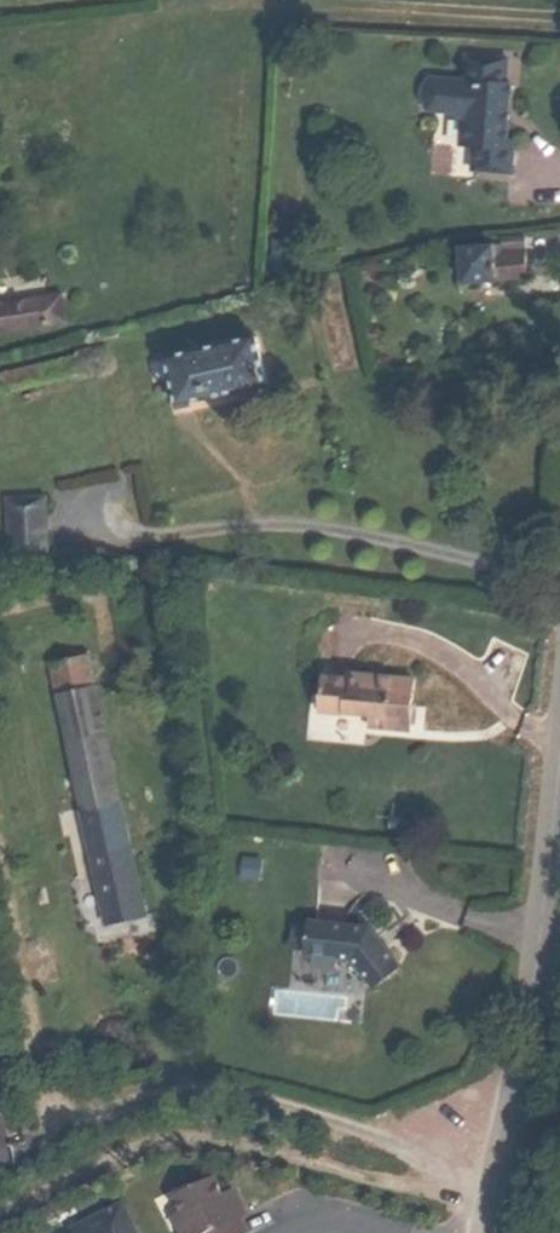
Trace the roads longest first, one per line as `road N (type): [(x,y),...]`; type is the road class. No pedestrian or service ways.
road 1 (tertiary): [(499,1232),(544,946),(559,731)]
road 2 (residential): [(269,1232),(316,1209),(383,1232)]

